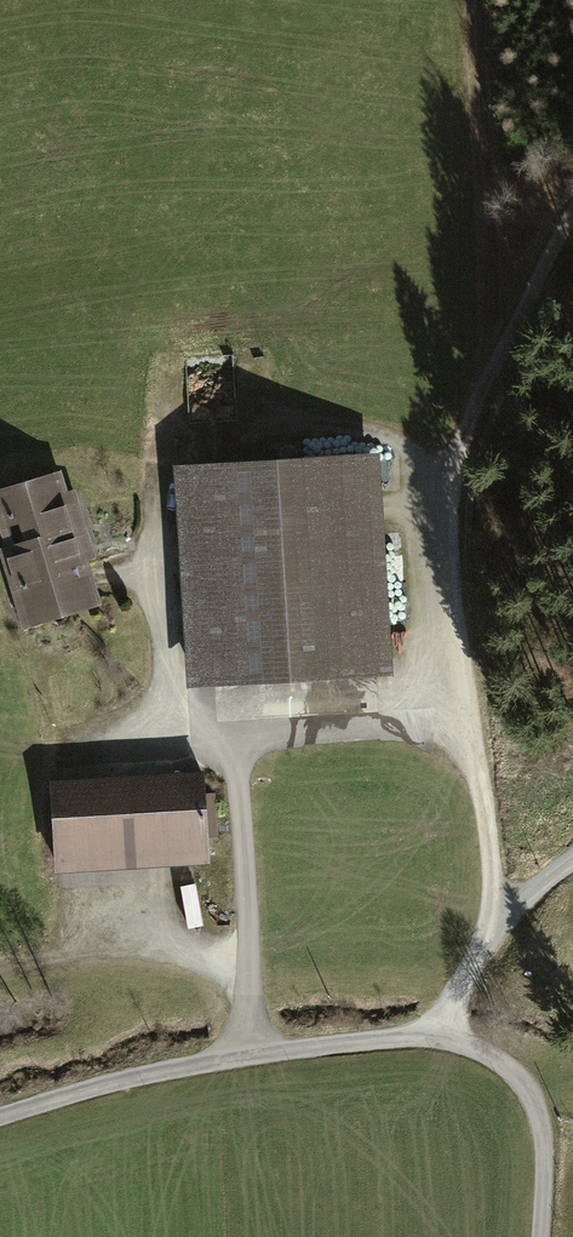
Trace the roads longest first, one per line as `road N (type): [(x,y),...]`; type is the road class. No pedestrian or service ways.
road 1 (track): [(437,1037),(493,935),(491,840),(466,727),(447,521),(464,438),(488,383),(572,231)]
road 2 (unclassified): [(0,1117),(115,1080),(259,1053),(437,1037),(483,1053),(541,1116),(541,1236)]
road 3 (track): [(488,383),(474,0)]
road 4 (track): [(0,963),(113,935),(178,935),(253,985)]

